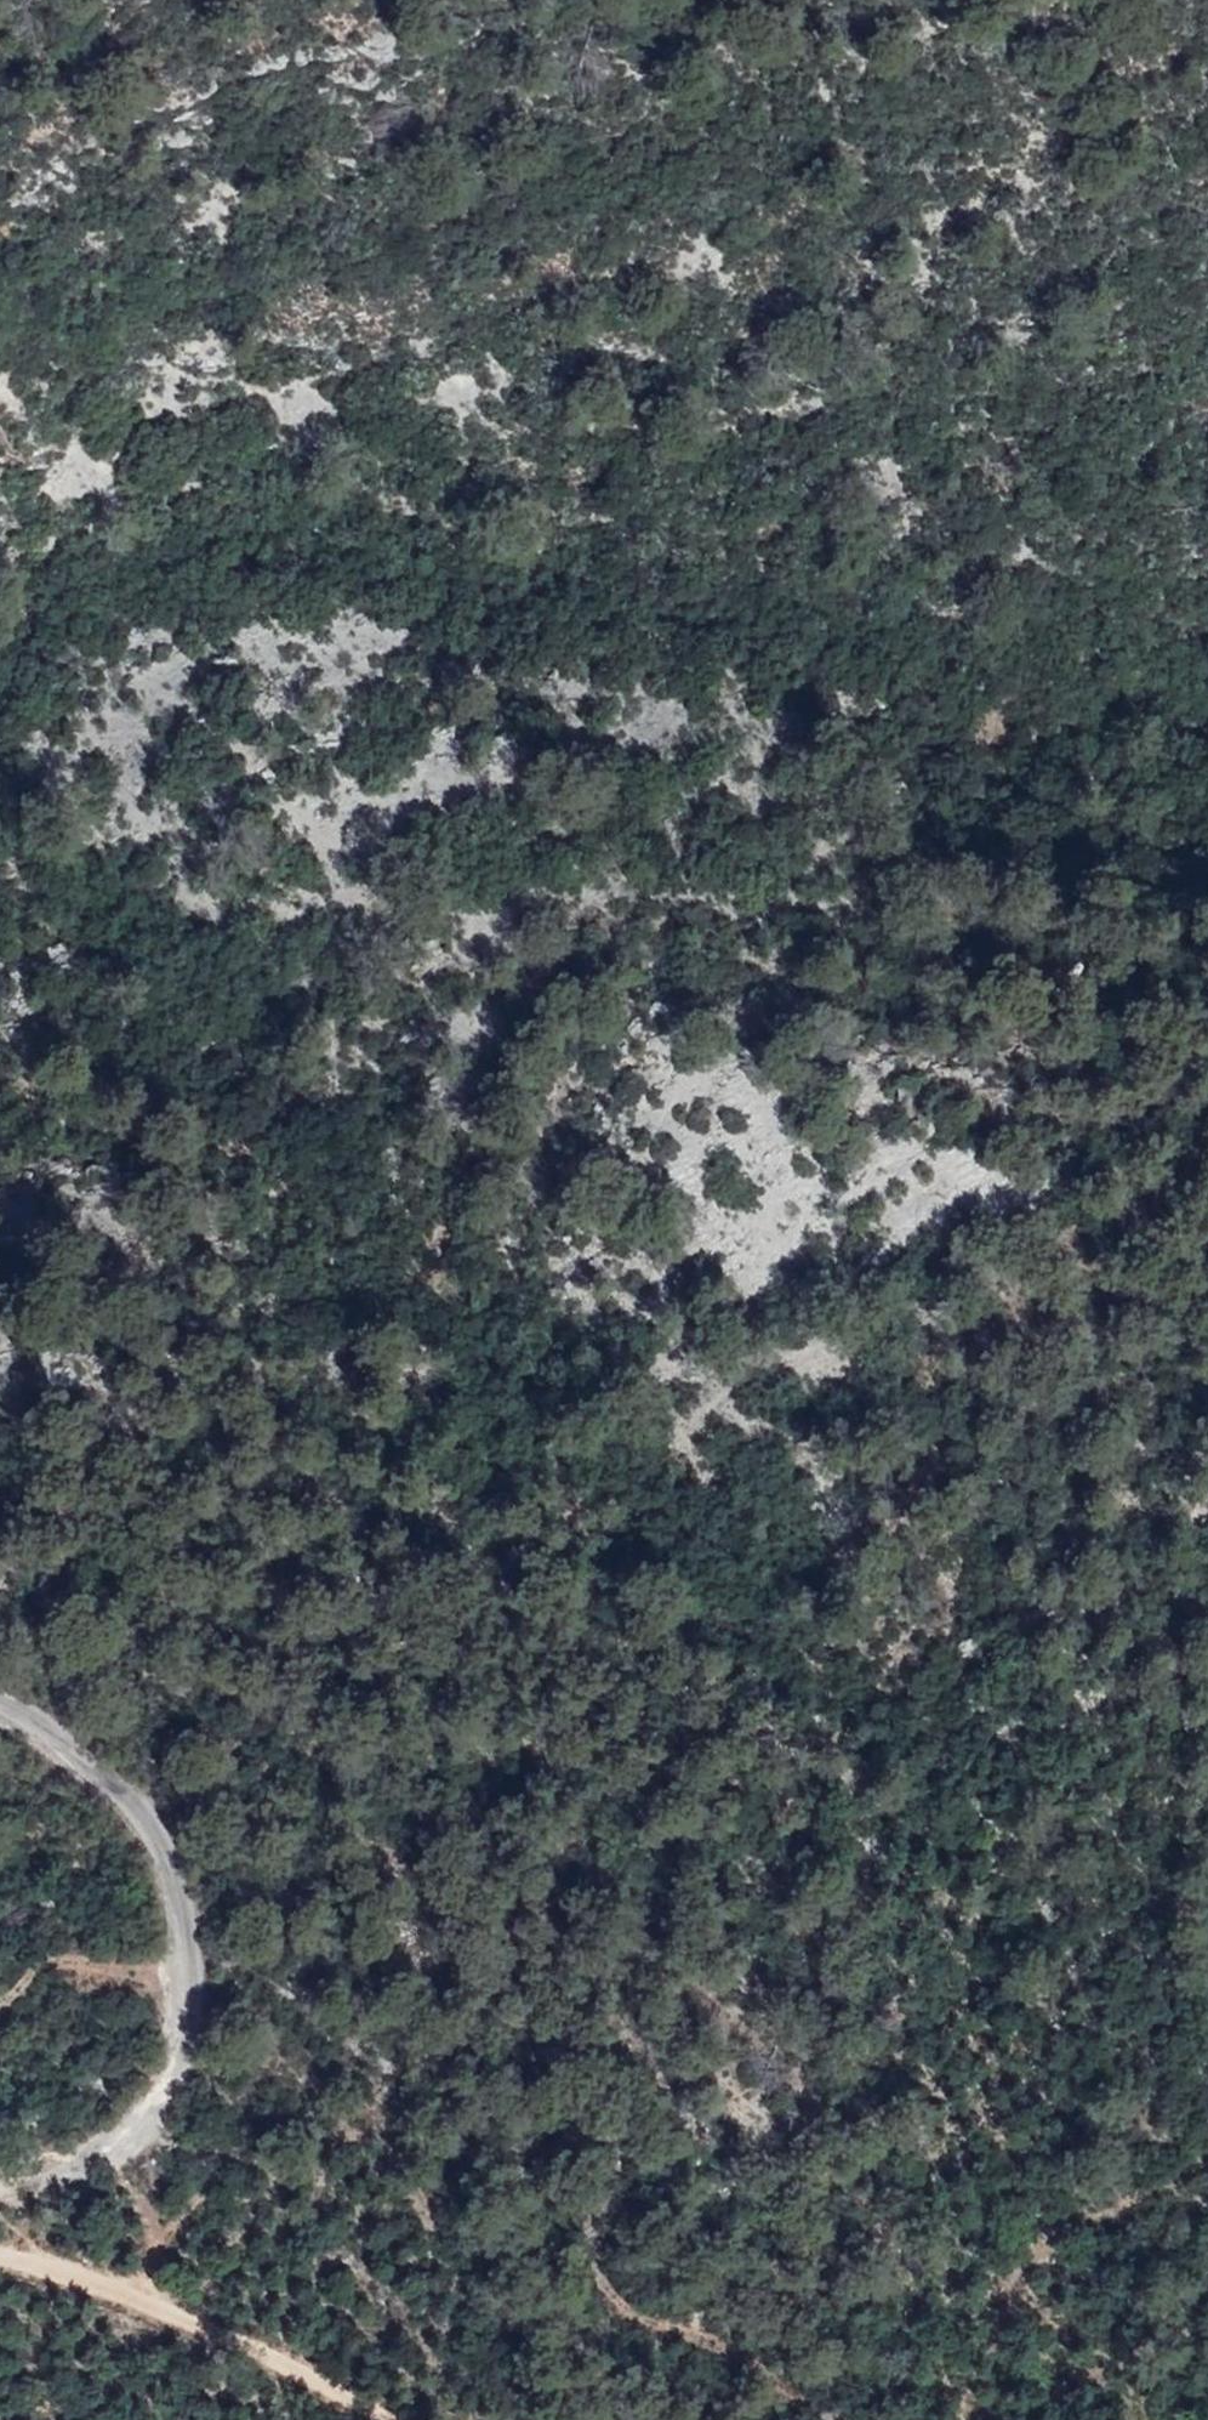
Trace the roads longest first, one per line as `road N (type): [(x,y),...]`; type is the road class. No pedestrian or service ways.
road 1 (track): [(0,2261),(69,2279),(369,2419)]

